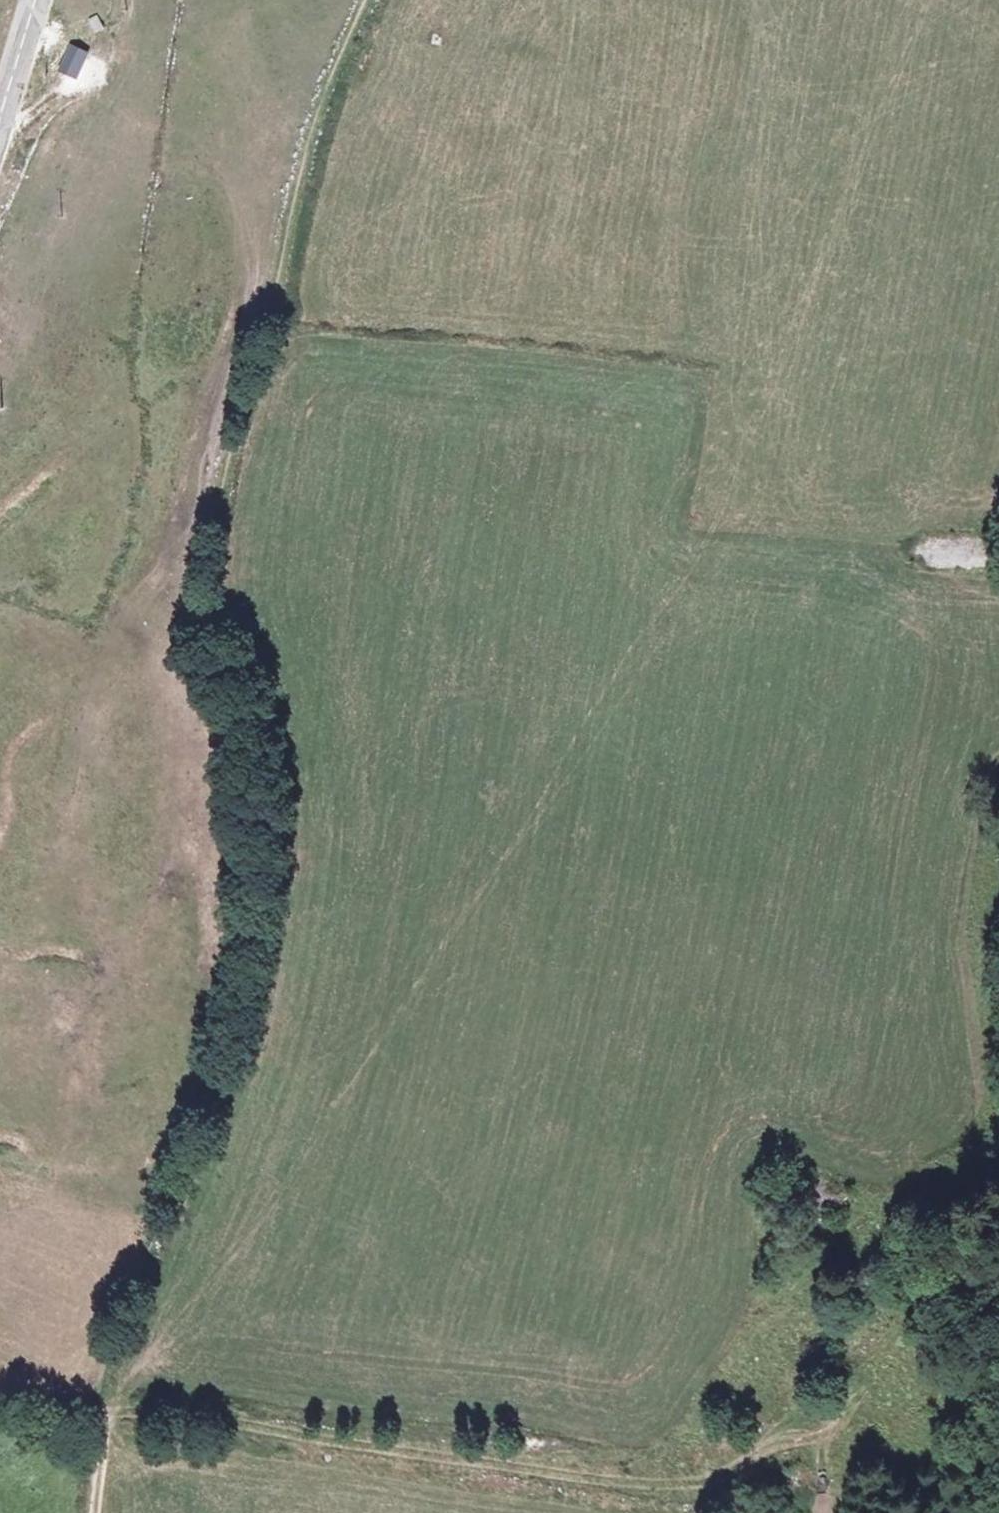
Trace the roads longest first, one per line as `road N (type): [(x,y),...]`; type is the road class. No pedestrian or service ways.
road 1 (tertiary): [(0,128),(37,0)]

